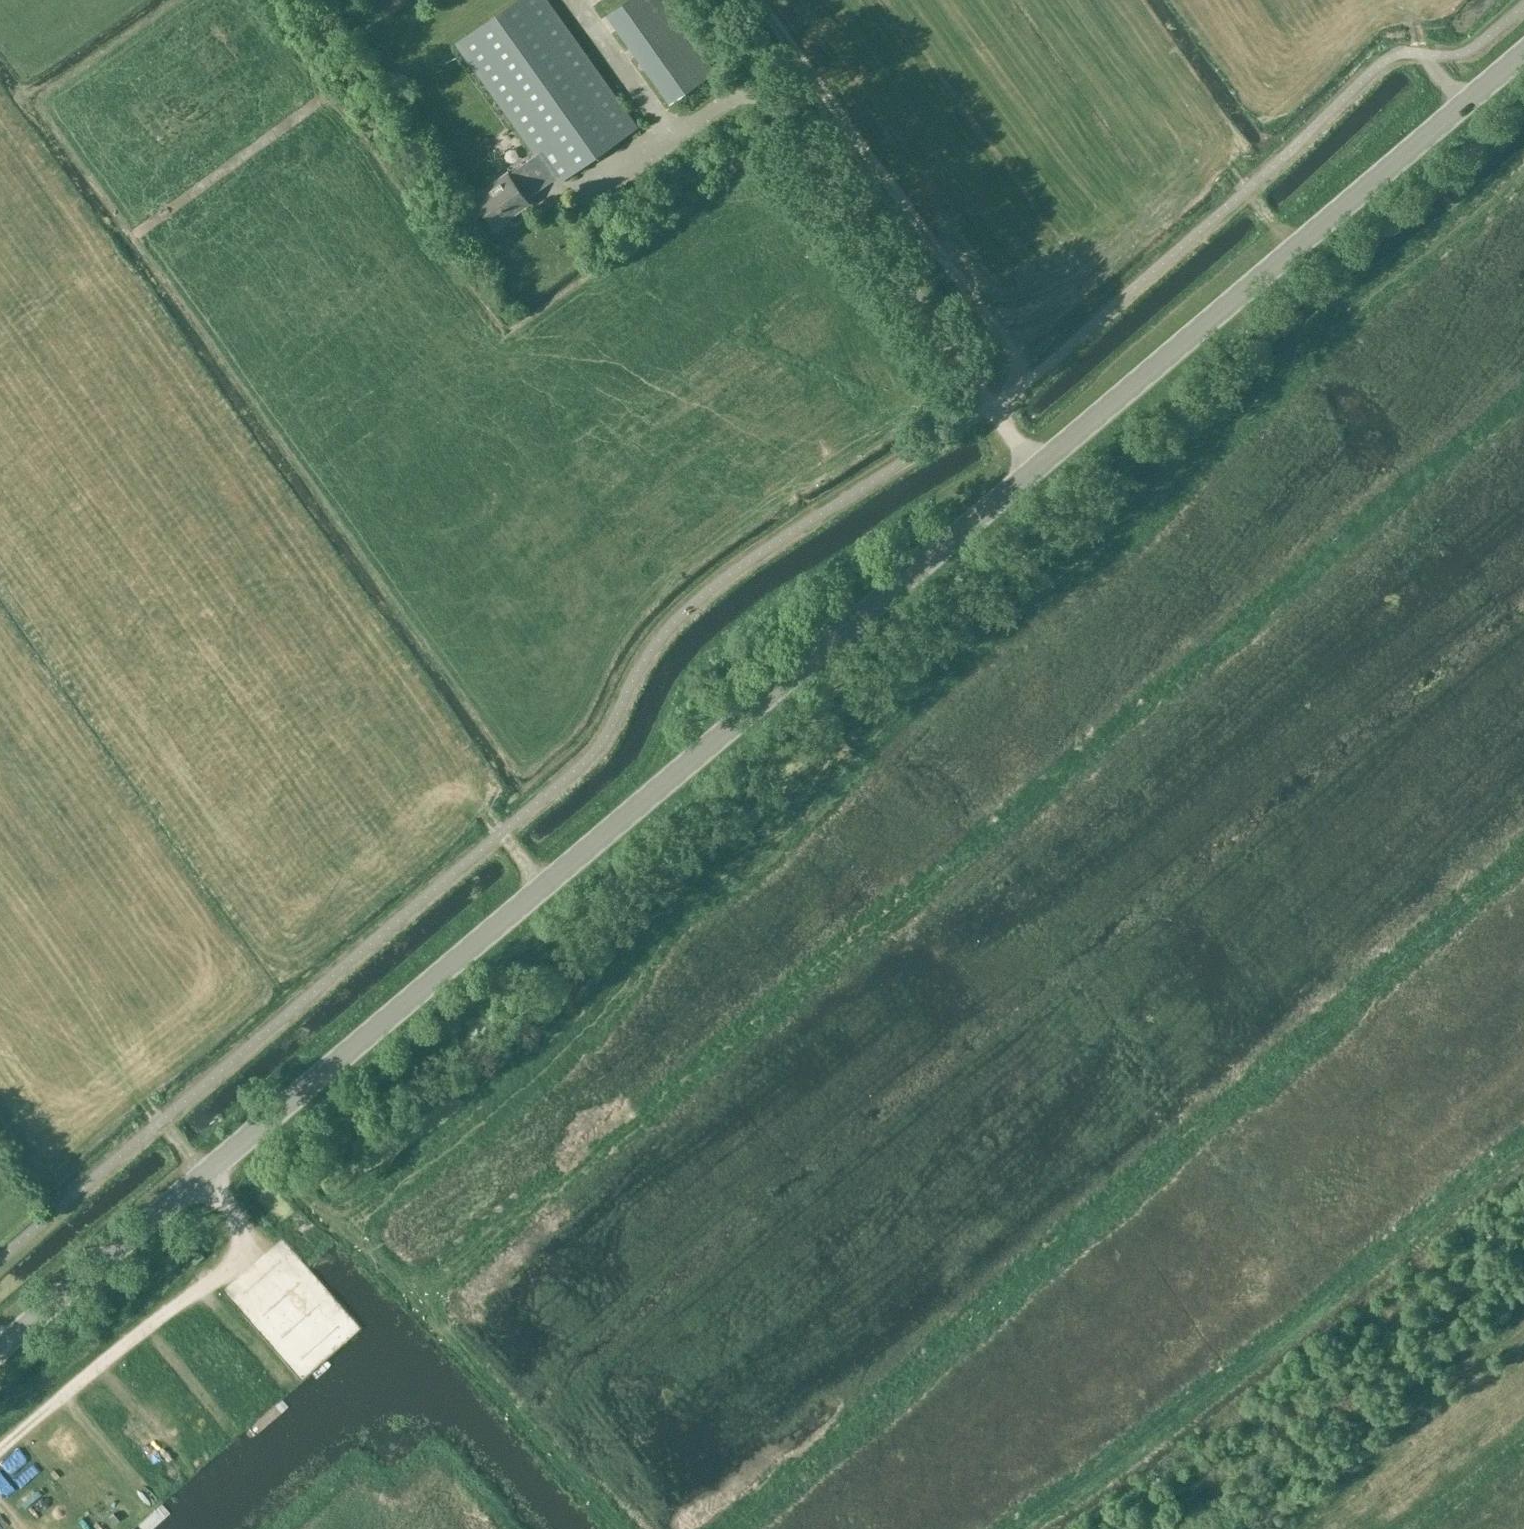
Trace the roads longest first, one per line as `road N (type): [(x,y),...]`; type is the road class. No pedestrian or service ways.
road 1 (secondary): [(0,1348),(1523,52)]

